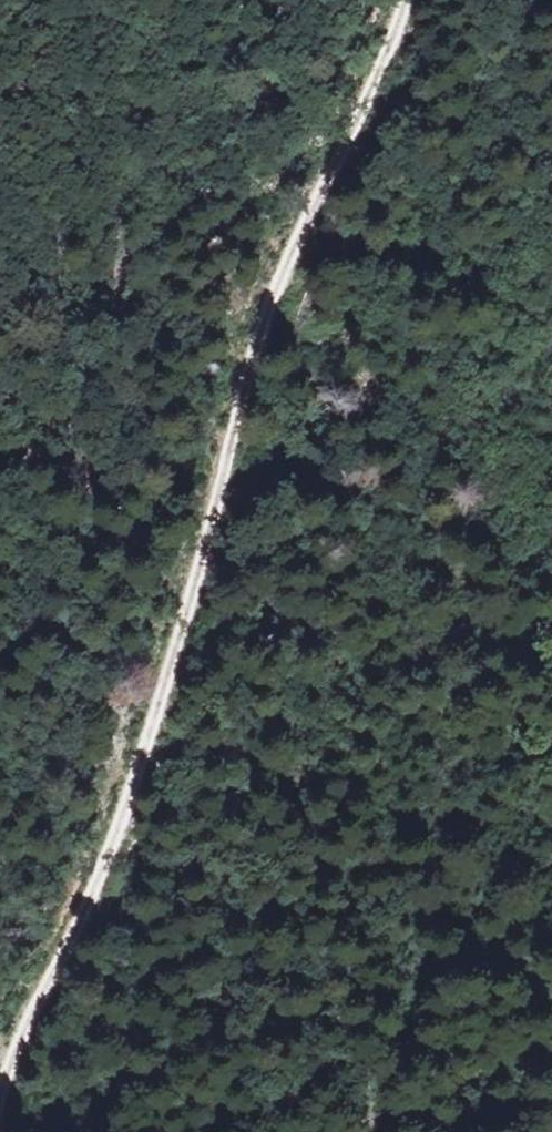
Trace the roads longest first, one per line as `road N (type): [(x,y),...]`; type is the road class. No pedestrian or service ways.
road 1 (track): [(407,0),(248,366),(165,712),(79,940),(0,1115)]

